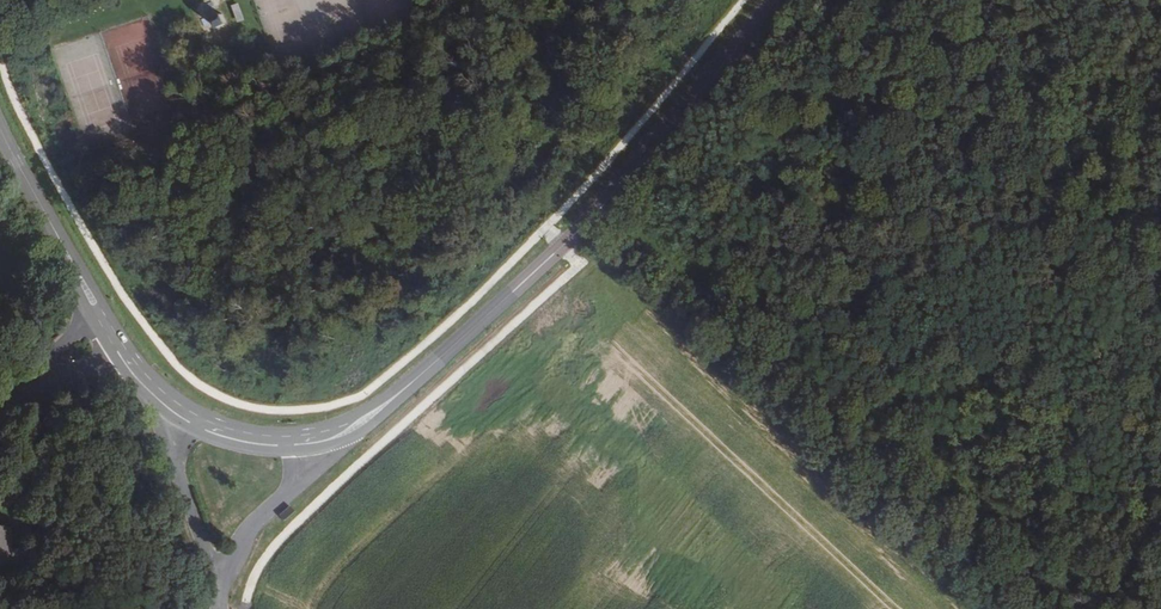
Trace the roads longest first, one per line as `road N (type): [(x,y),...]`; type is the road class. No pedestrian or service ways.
road 1 (track): [(604,203),(732,322),(1116,608)]
road 2 (tertiary): [(782,0),(565,243),(369,420),(315,444)]
road 3 (tertiary): [(107,338),(0,128)]
road 4 (unclassified): [(172,412),(173,465),(218,578)]
road 5 (unclassified): [(218,578),(247,533),(298,480),(315,444)]
road 6 (tertiary): [(315,444),(243,443),(172,412)]
road 7 (residential): [(0,426),(107,338)]

